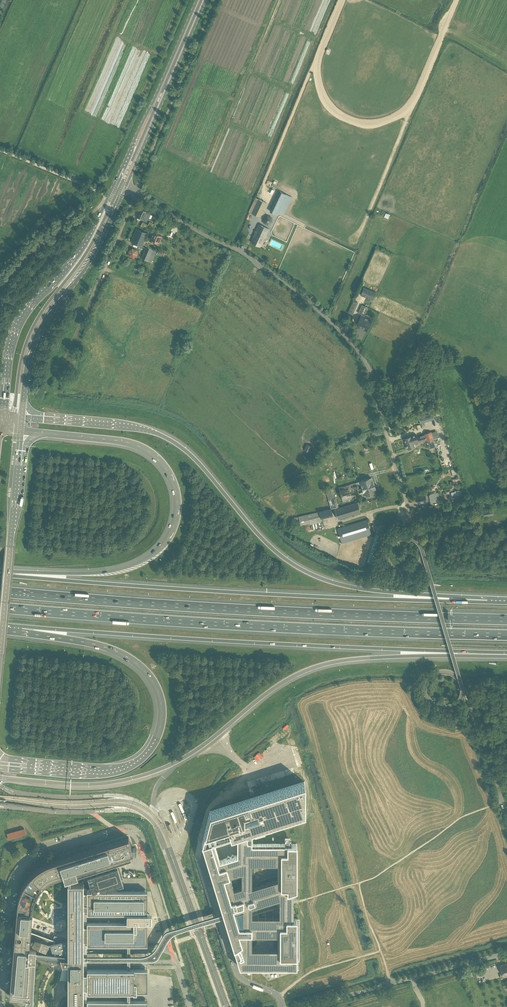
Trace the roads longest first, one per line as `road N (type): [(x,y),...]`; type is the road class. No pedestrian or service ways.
road 1 (motorway): [(487,602),(322,579),(286,559),(164,437),(22,416)]
road 2 (motorway): [(506,619),(0,592)]
road 3 (motorway): [(0,608),(506,635)]
road 4 (motorway): [(487,602),(0,574)]
road 5 (motorway): [(22,626),(506,653)]
road 6 (unclassified): [(414,524),(369,371),(351,344),(277,275),(126,187)]
road 7 (motorway): [(21,430),(139,446),(170,476),(176,515),(160,549),(123,568),(0,573)]
road 8 (motorway): [(22,626),(133,660),(157,687),(161,726),(146,754),(113,772),(0,765)]
road 9 (motorway): [(172,765),(282,683),(321,665),(506,655)]
road 10 (primary): [(115,182),(81,249),(18,320),(0,423)]
road 11 (primary): [(22,416),(35,342),(93,258),(126,187)]
road 12 (primary): [(0,652),(21,430)]
road 13 (unclassified): [(309,1006),(506,953)]
road 14 (primary): [(126,187),(205,0)]
road 15 (primary): [(197,0),(115,182)]
road 16 (motorway): [(0,777),(98,784),(172,765)]

